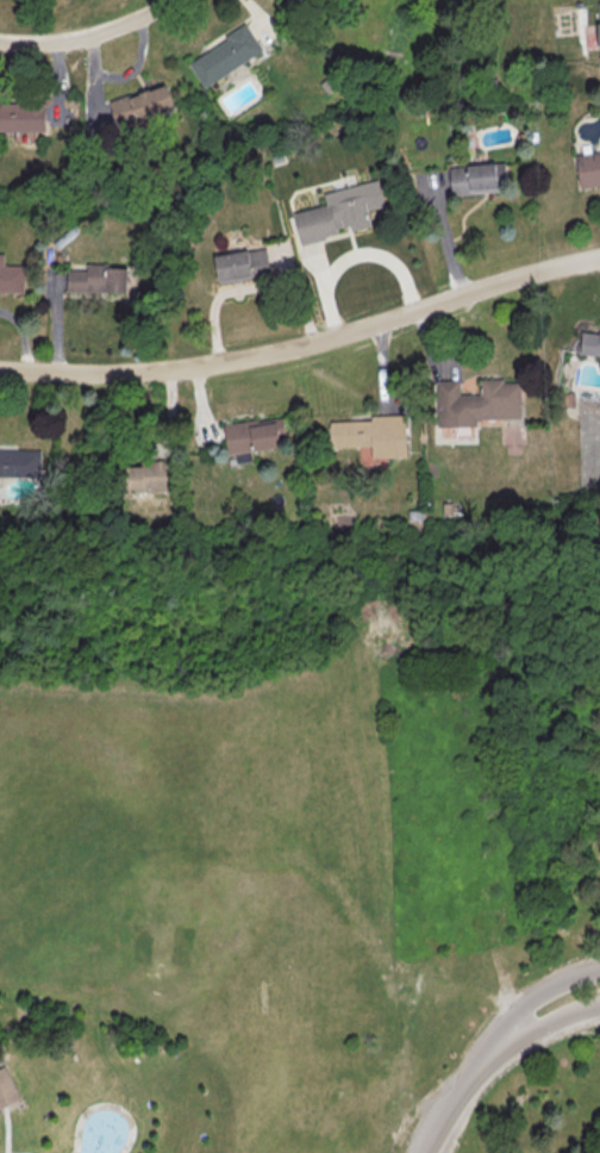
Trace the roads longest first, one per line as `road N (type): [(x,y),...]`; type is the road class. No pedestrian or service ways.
road 1 (residential): [(599,256),(307,347),(138,375),(0,368)]
road 2 (residential): [(176,0),(138,19),(45,42),(0,41)]

